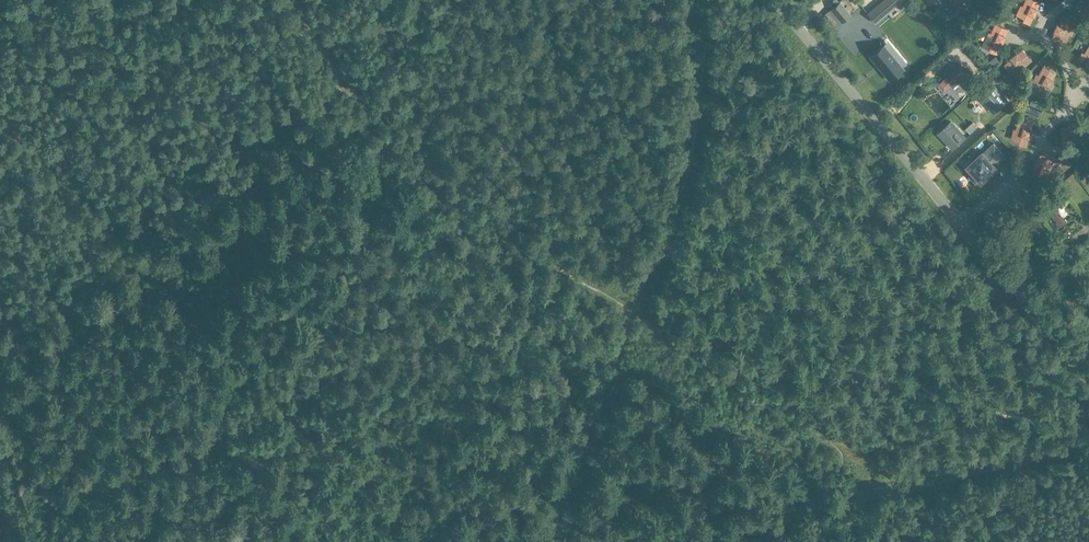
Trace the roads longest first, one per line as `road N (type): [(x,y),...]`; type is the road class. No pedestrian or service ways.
road 1 (unclassified): [(1088,372),(771,0)]
road 2 (unclassified): [(687,541),(1088,442)]

